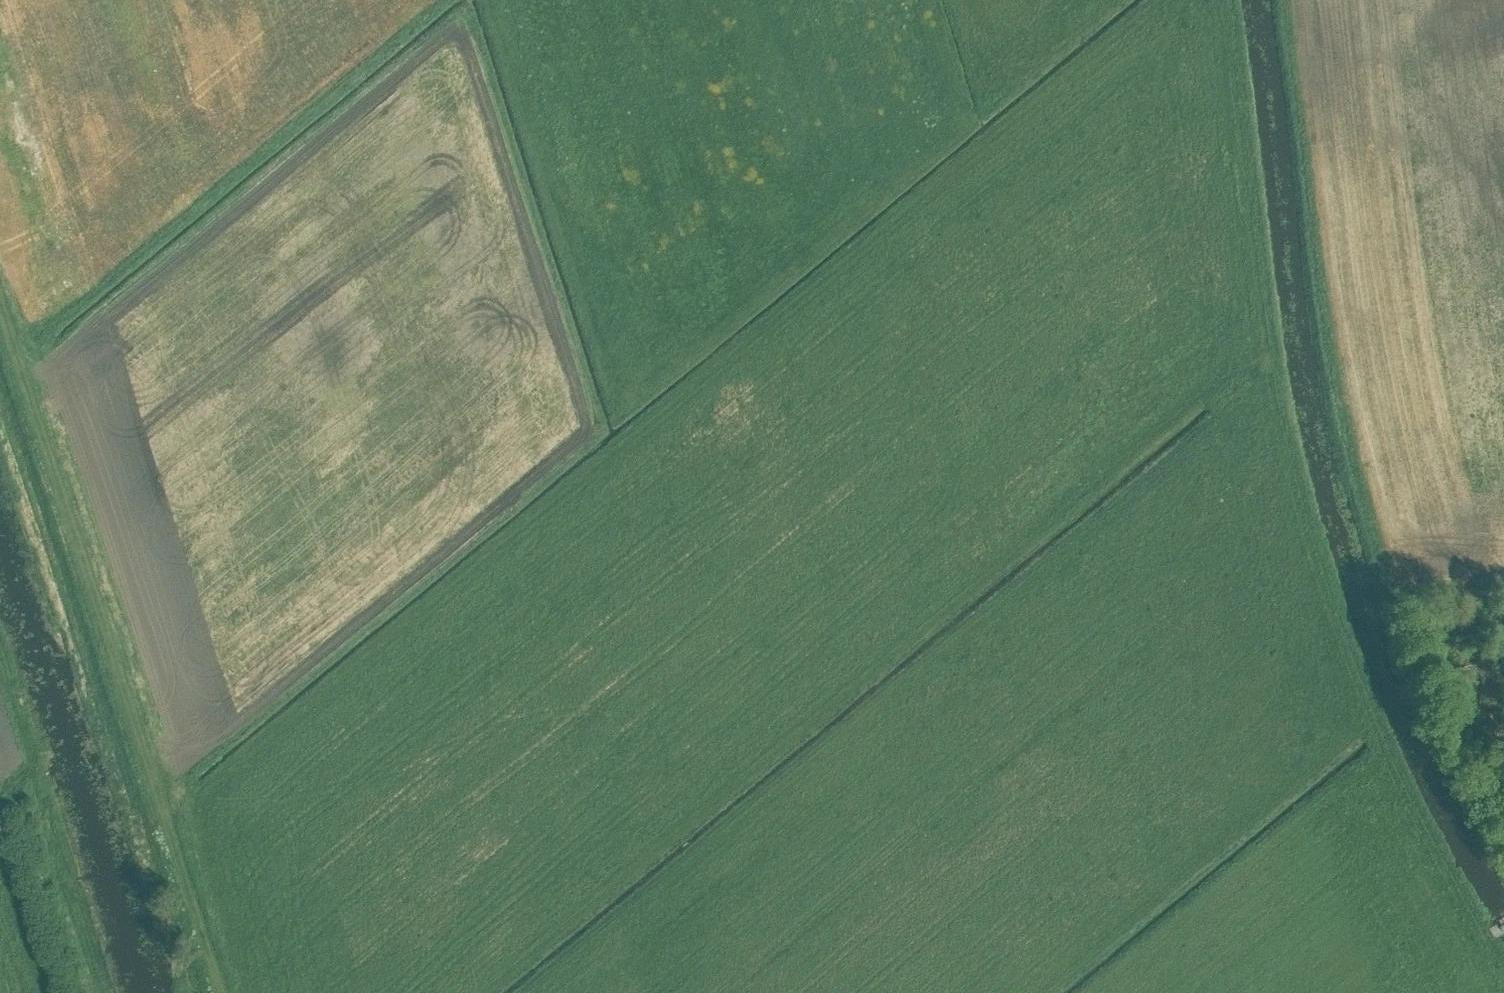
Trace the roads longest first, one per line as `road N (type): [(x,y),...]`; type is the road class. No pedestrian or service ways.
road 1 (track): [(0,308),(222,992)]

